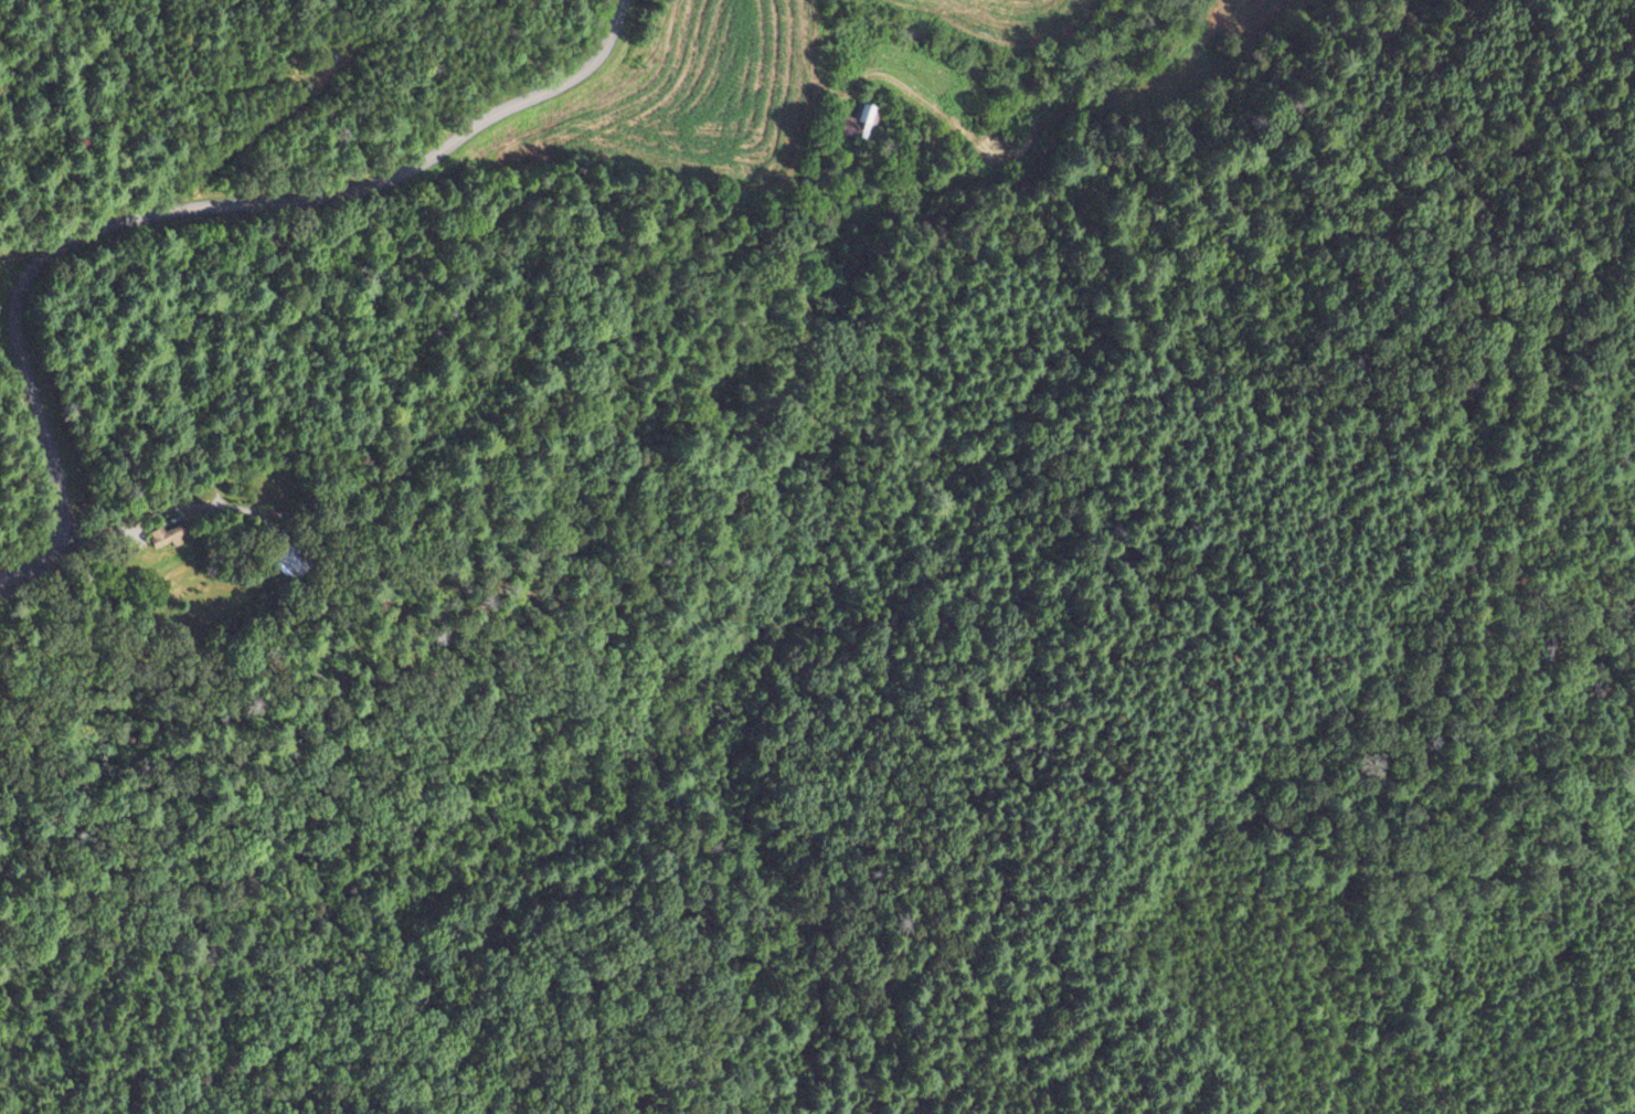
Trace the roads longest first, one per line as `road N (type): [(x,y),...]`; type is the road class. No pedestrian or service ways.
road 1 (residential): [(0,570),(30,560),(55,535),(62,503),(52,427),(15,328),(17,296),(30,269),(57,245),(170,209),(380,183),(594,61),(623,0)]
road 2 (residential): [(56,530),(644,669)]

